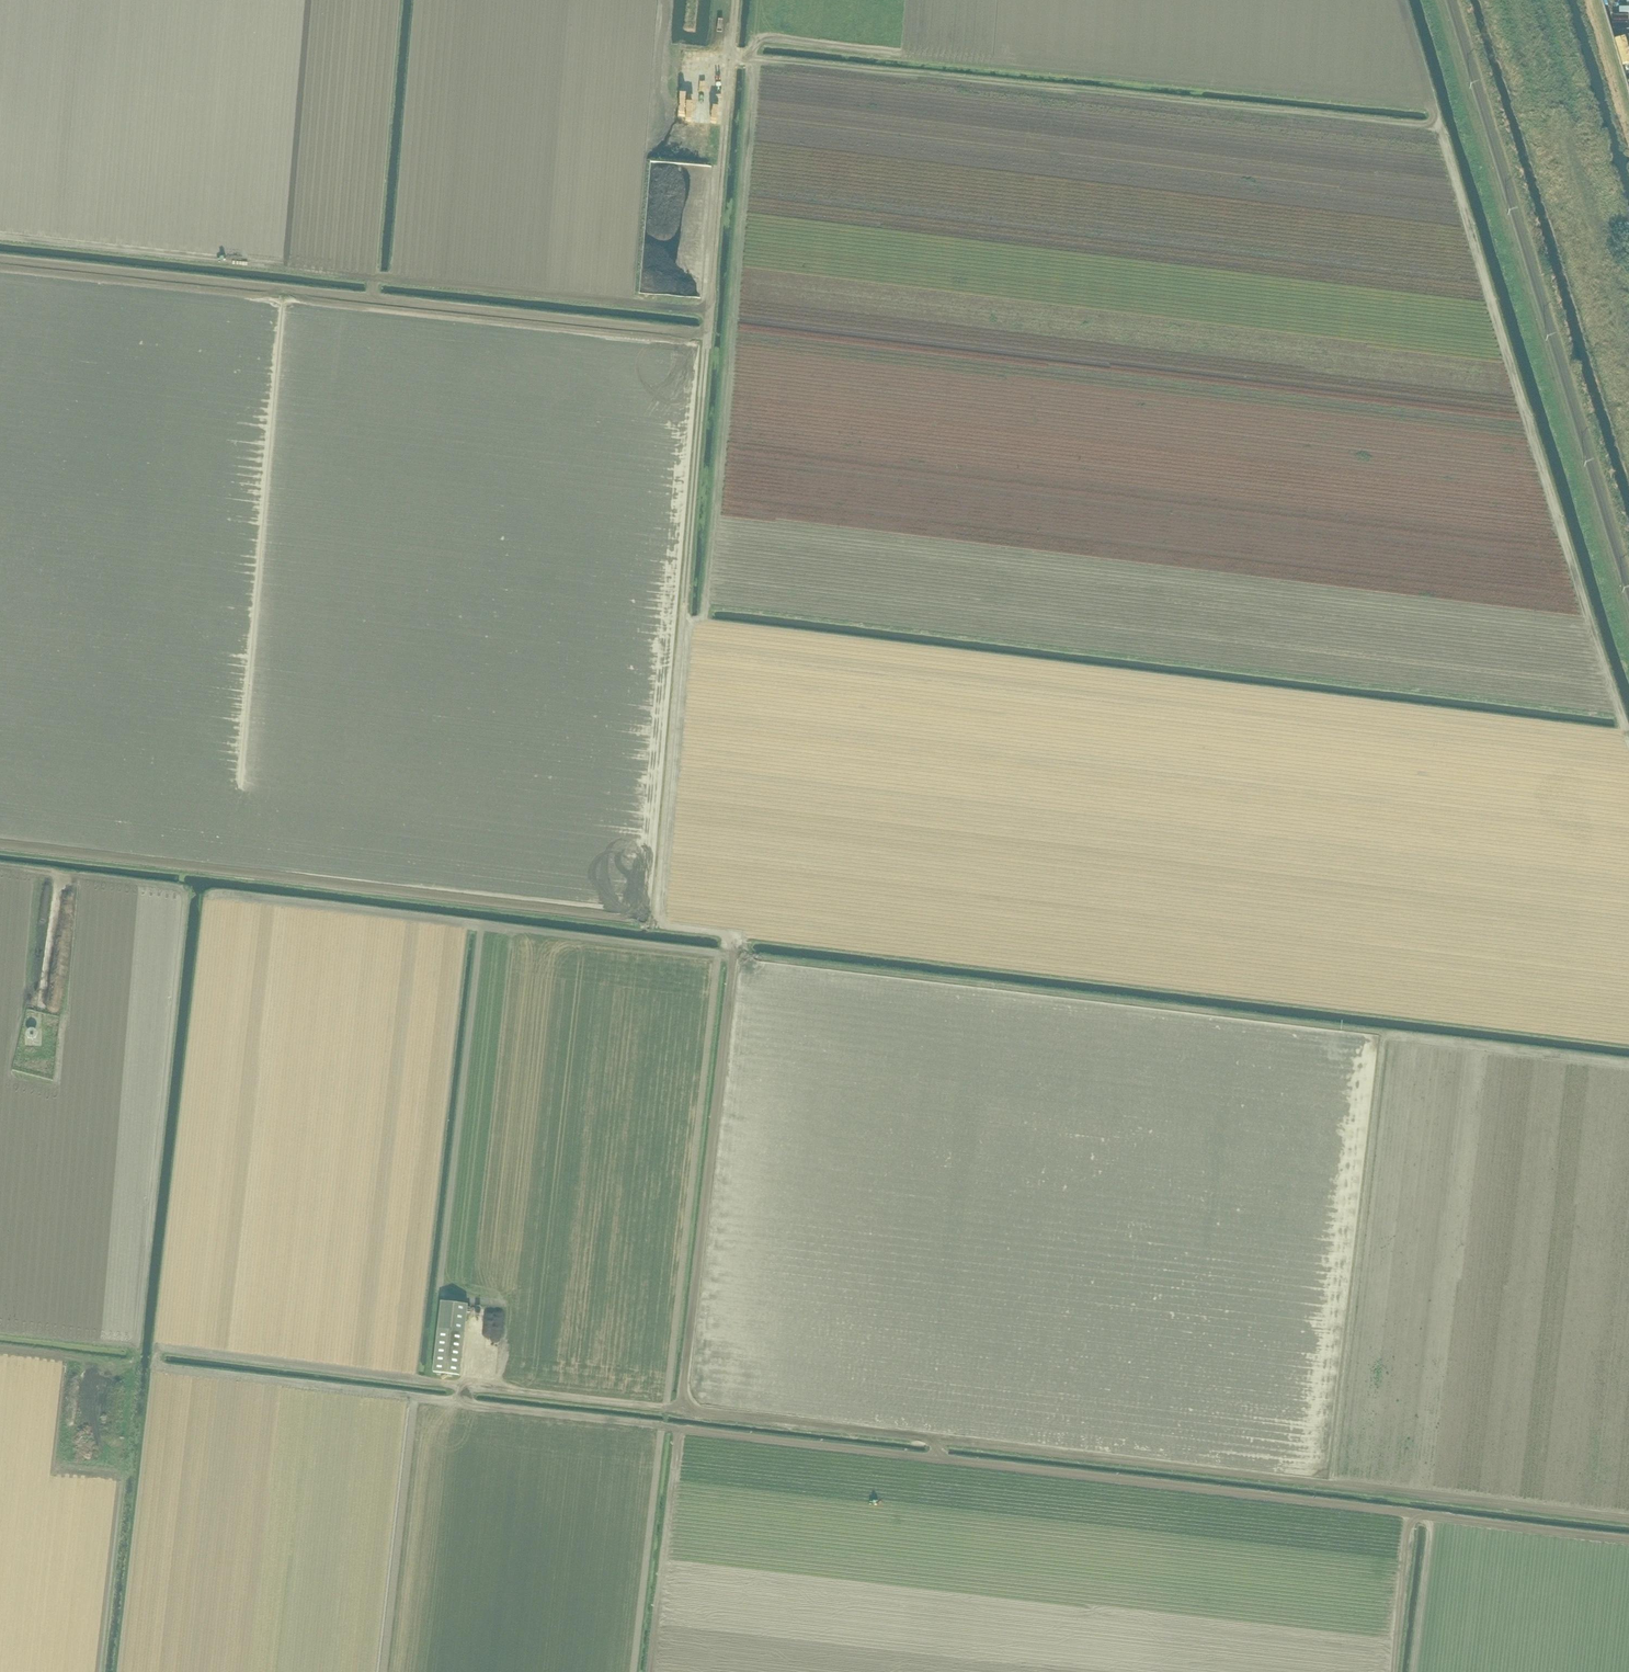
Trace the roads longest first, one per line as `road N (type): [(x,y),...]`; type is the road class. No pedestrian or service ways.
road 1 (track): [(1438,0),(1628,623)]
road 2 (track): [(0,866),(60,873),(41,1012)]

